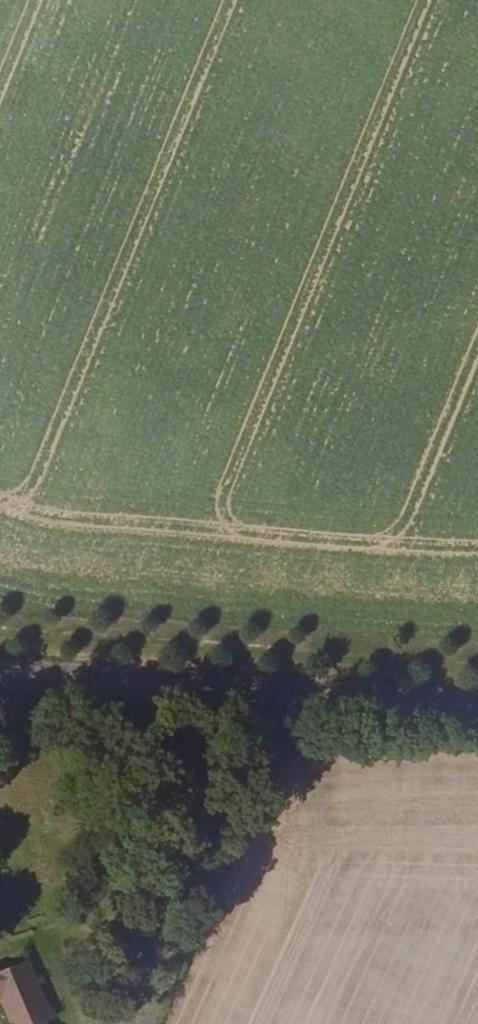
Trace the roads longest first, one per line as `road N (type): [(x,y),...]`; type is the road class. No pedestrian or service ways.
road 1 (tertiary): [(477,706),(0,681)]

